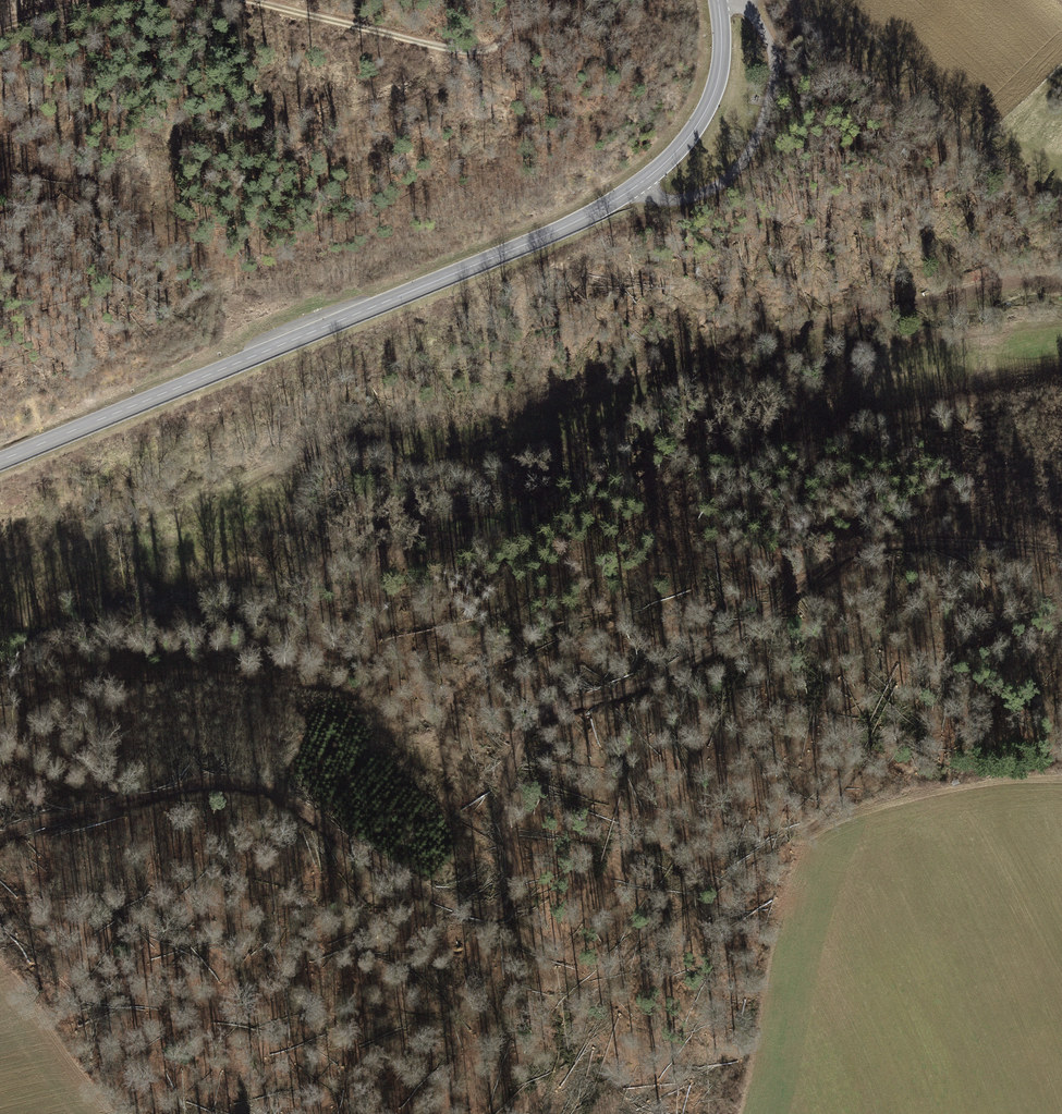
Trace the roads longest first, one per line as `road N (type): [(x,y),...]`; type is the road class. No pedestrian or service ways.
road 1 (track): [(848,549),(704,653),(524,726),(505,759),(502,806),(512,872),(509,897),(497,908),(454,906),(385,871),(299,804),(256,783),(179,786),(0,838)]
road 2 (track): [(848,549),(714,569),(642,616),(509,655),(481,671),(436,735),(410,745),(384,734),(364,705),(339,692),(231,677),(110,681),(0,712)]
road 3 (tertiary): [(0,457),(636,191),(710,107),(722,74),(720,0)]
road 4 (track): [(247,0),(457,50),(509,39),(513,0)]
road 5 (track): [(1061,551),(934,540),(848,549)]

